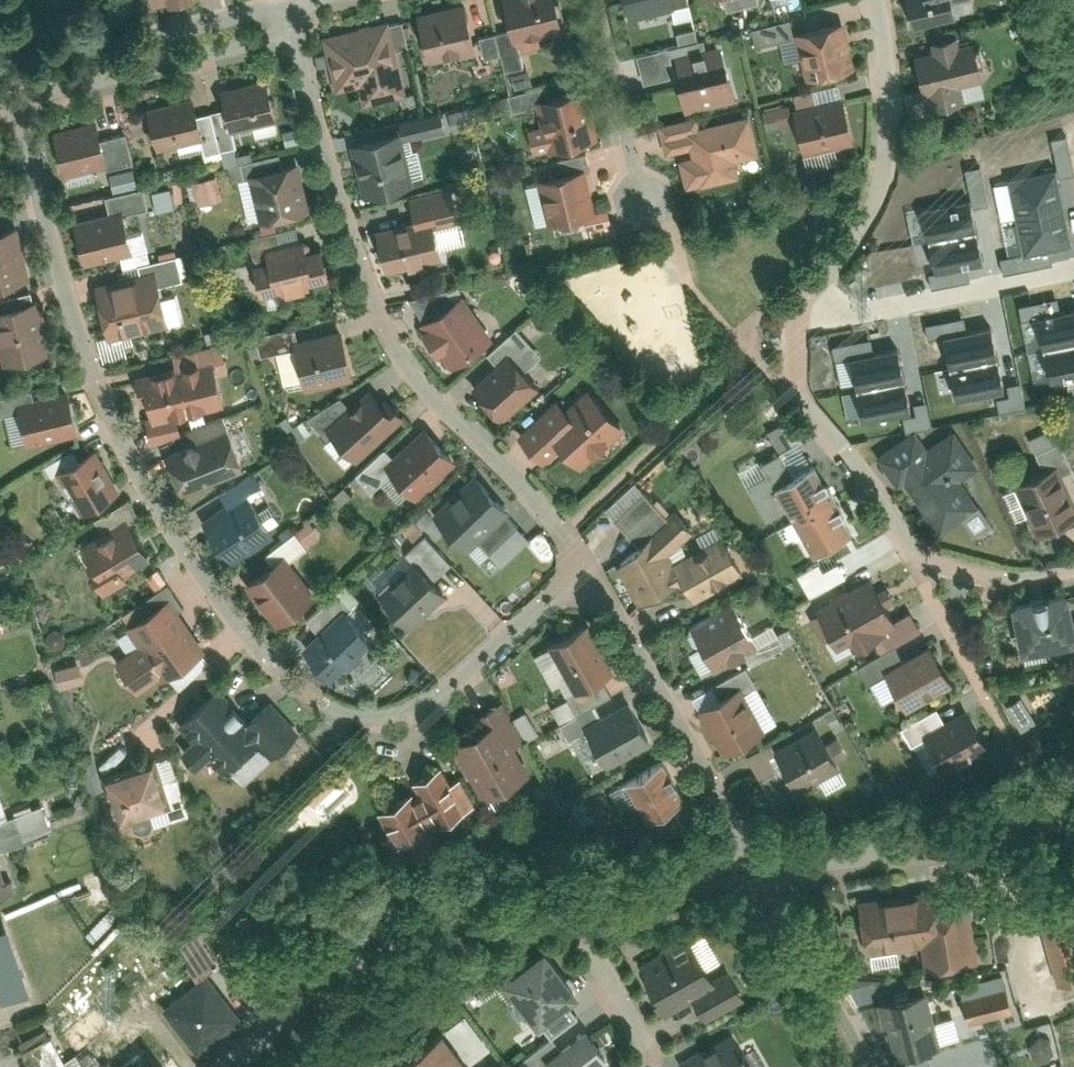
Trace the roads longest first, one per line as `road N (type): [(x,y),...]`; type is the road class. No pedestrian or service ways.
road 1 (residential): [(583,572),(456,693),(402,719),(342,720),(259,670),(144,495),(101,408),(12,103)]
road 2 (residential): [(583,572),(563,528),(409,370),(377,318),(297,34)]
road 3 (residential): [(1073,570),(1022,581),(916,558),(799,389),(802,309)]
road 4 (residential): [(566,890),(452,914),(370,958),(230,1066)]
road 5 (residential): [(755,870),(583,572)]
road 6 (residential): [(802,309),(854,248),(885,185),(894,122),(873,0)]
road 7 (residential): [(1073,821),(755,870)]
road 8 (residential): [(802,309),(847,313),(1073,266)]
road 9 (unclassified): [(755,870),(867,1066)]
road 10 (residential): [(596,0),(645,200)]
road 11 (residential): [(566,890),(643,1066)]
road 12 (residential): [(755,870),(566,890)]
road 13 (residential): [(290,4),(153,35),(159,65)]
road 14 (residential): [(159,65),(12,103)]
road 15 (residential): [(159,65),(297,34)]

